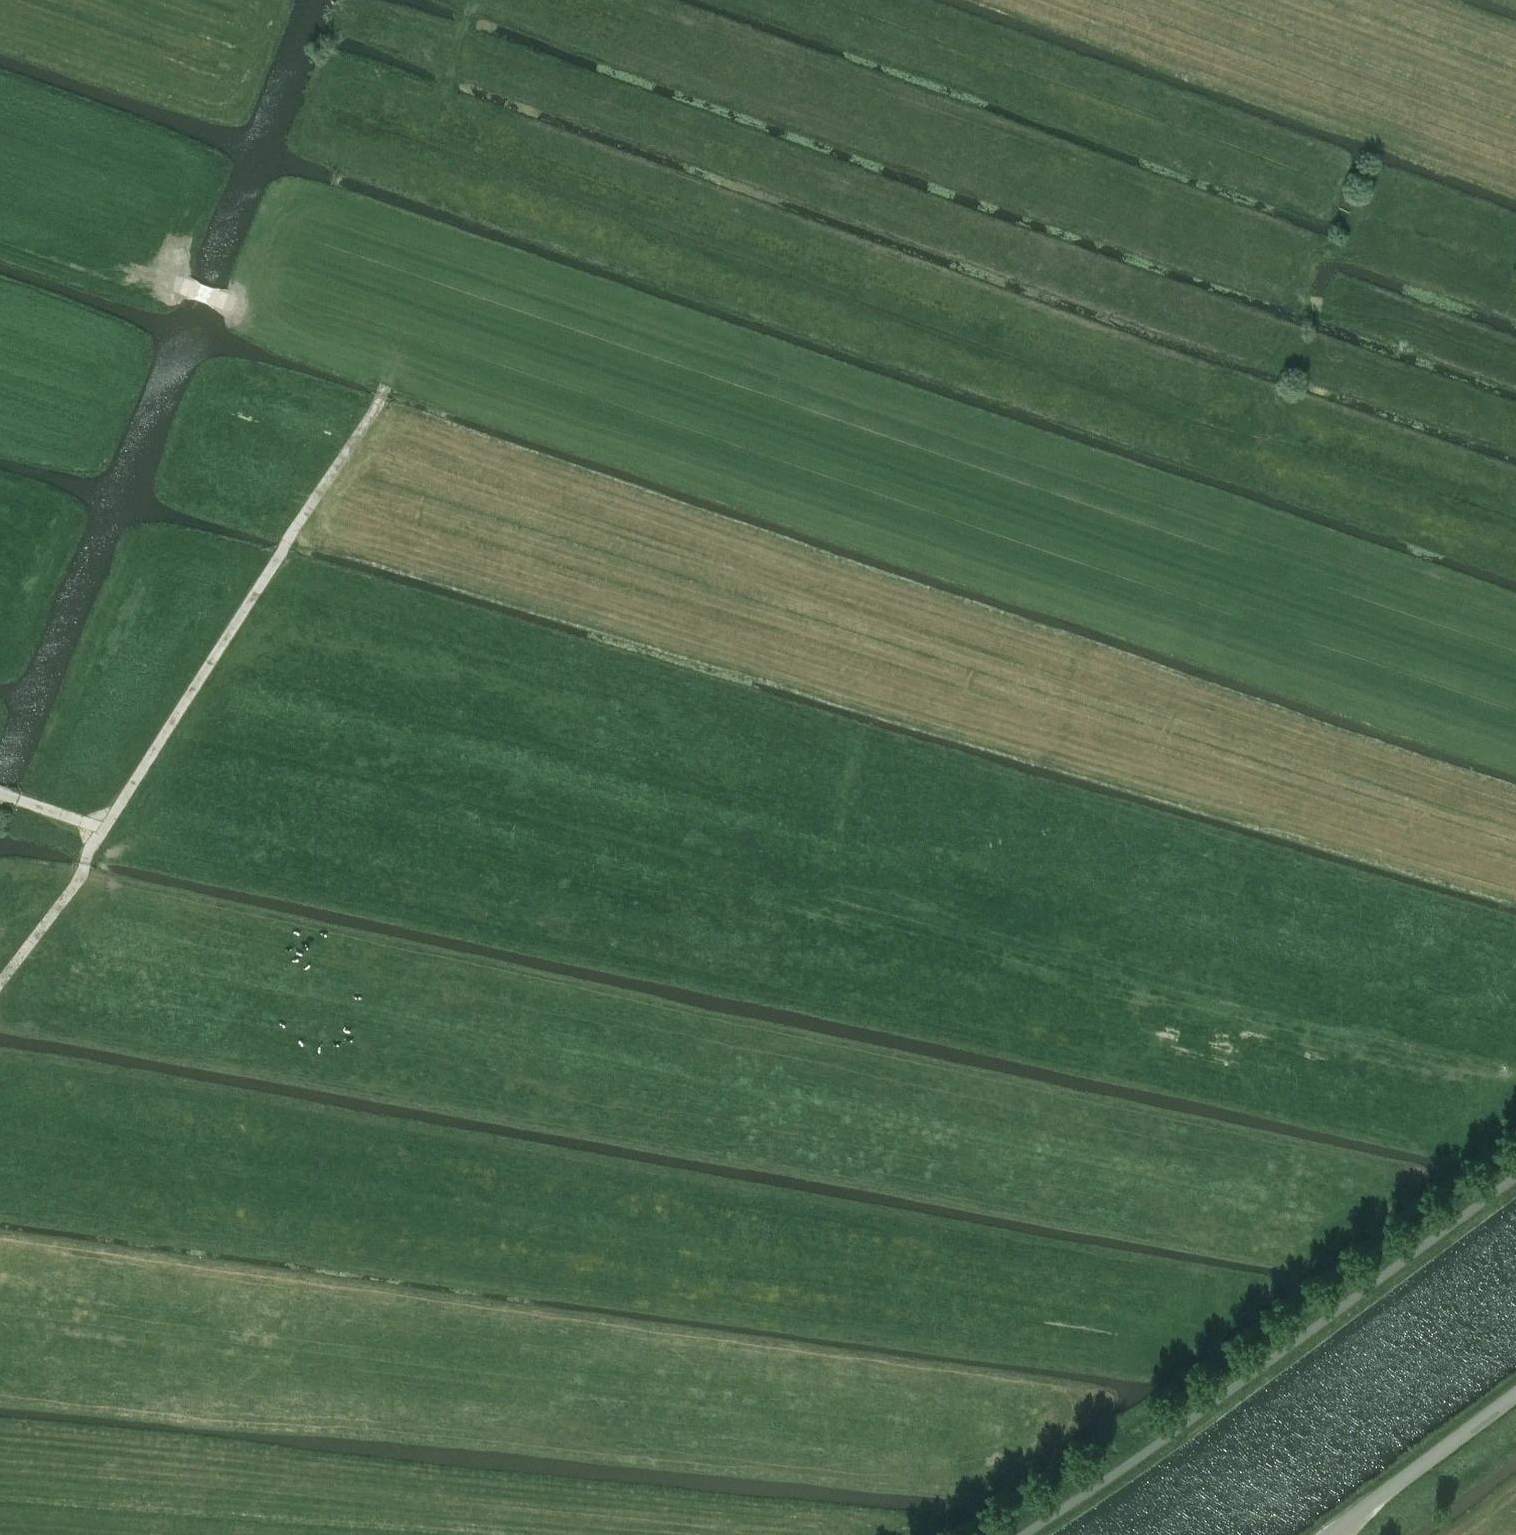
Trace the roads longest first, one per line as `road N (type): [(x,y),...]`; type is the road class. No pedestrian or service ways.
road 1 (track): [(0,989),(80,887),(103,836),(393,374)]
road 2 (unclassified): [(1333,1534),(1515,1398)]

